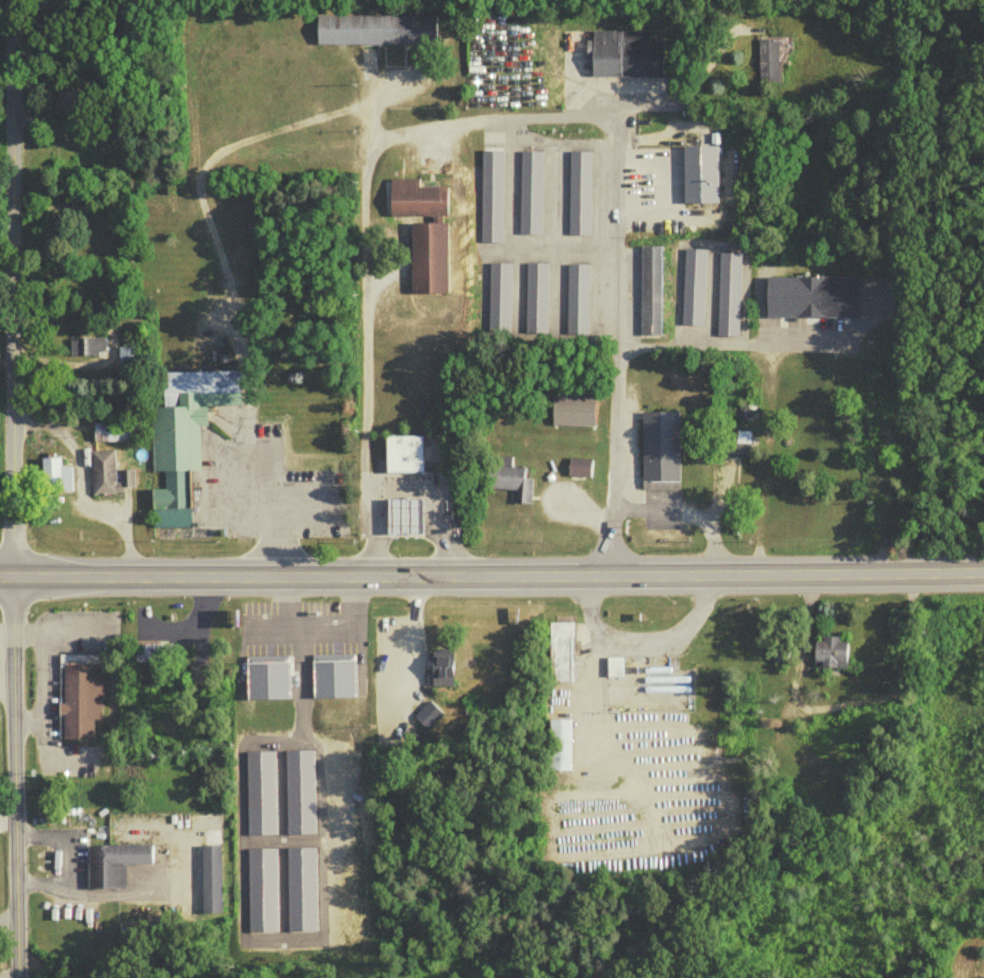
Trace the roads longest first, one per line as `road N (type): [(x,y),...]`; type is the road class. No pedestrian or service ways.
road 1 (primary): [(0,582),(983,576)]
road 2 (residential): [(21,977),(18,0)]
road 3 (residential): [(619,136),(599,122),(487,126),(395,141),(362,168),(362,480),(372,582)]
road 4 (residential): [(619,136),(613,581)]

